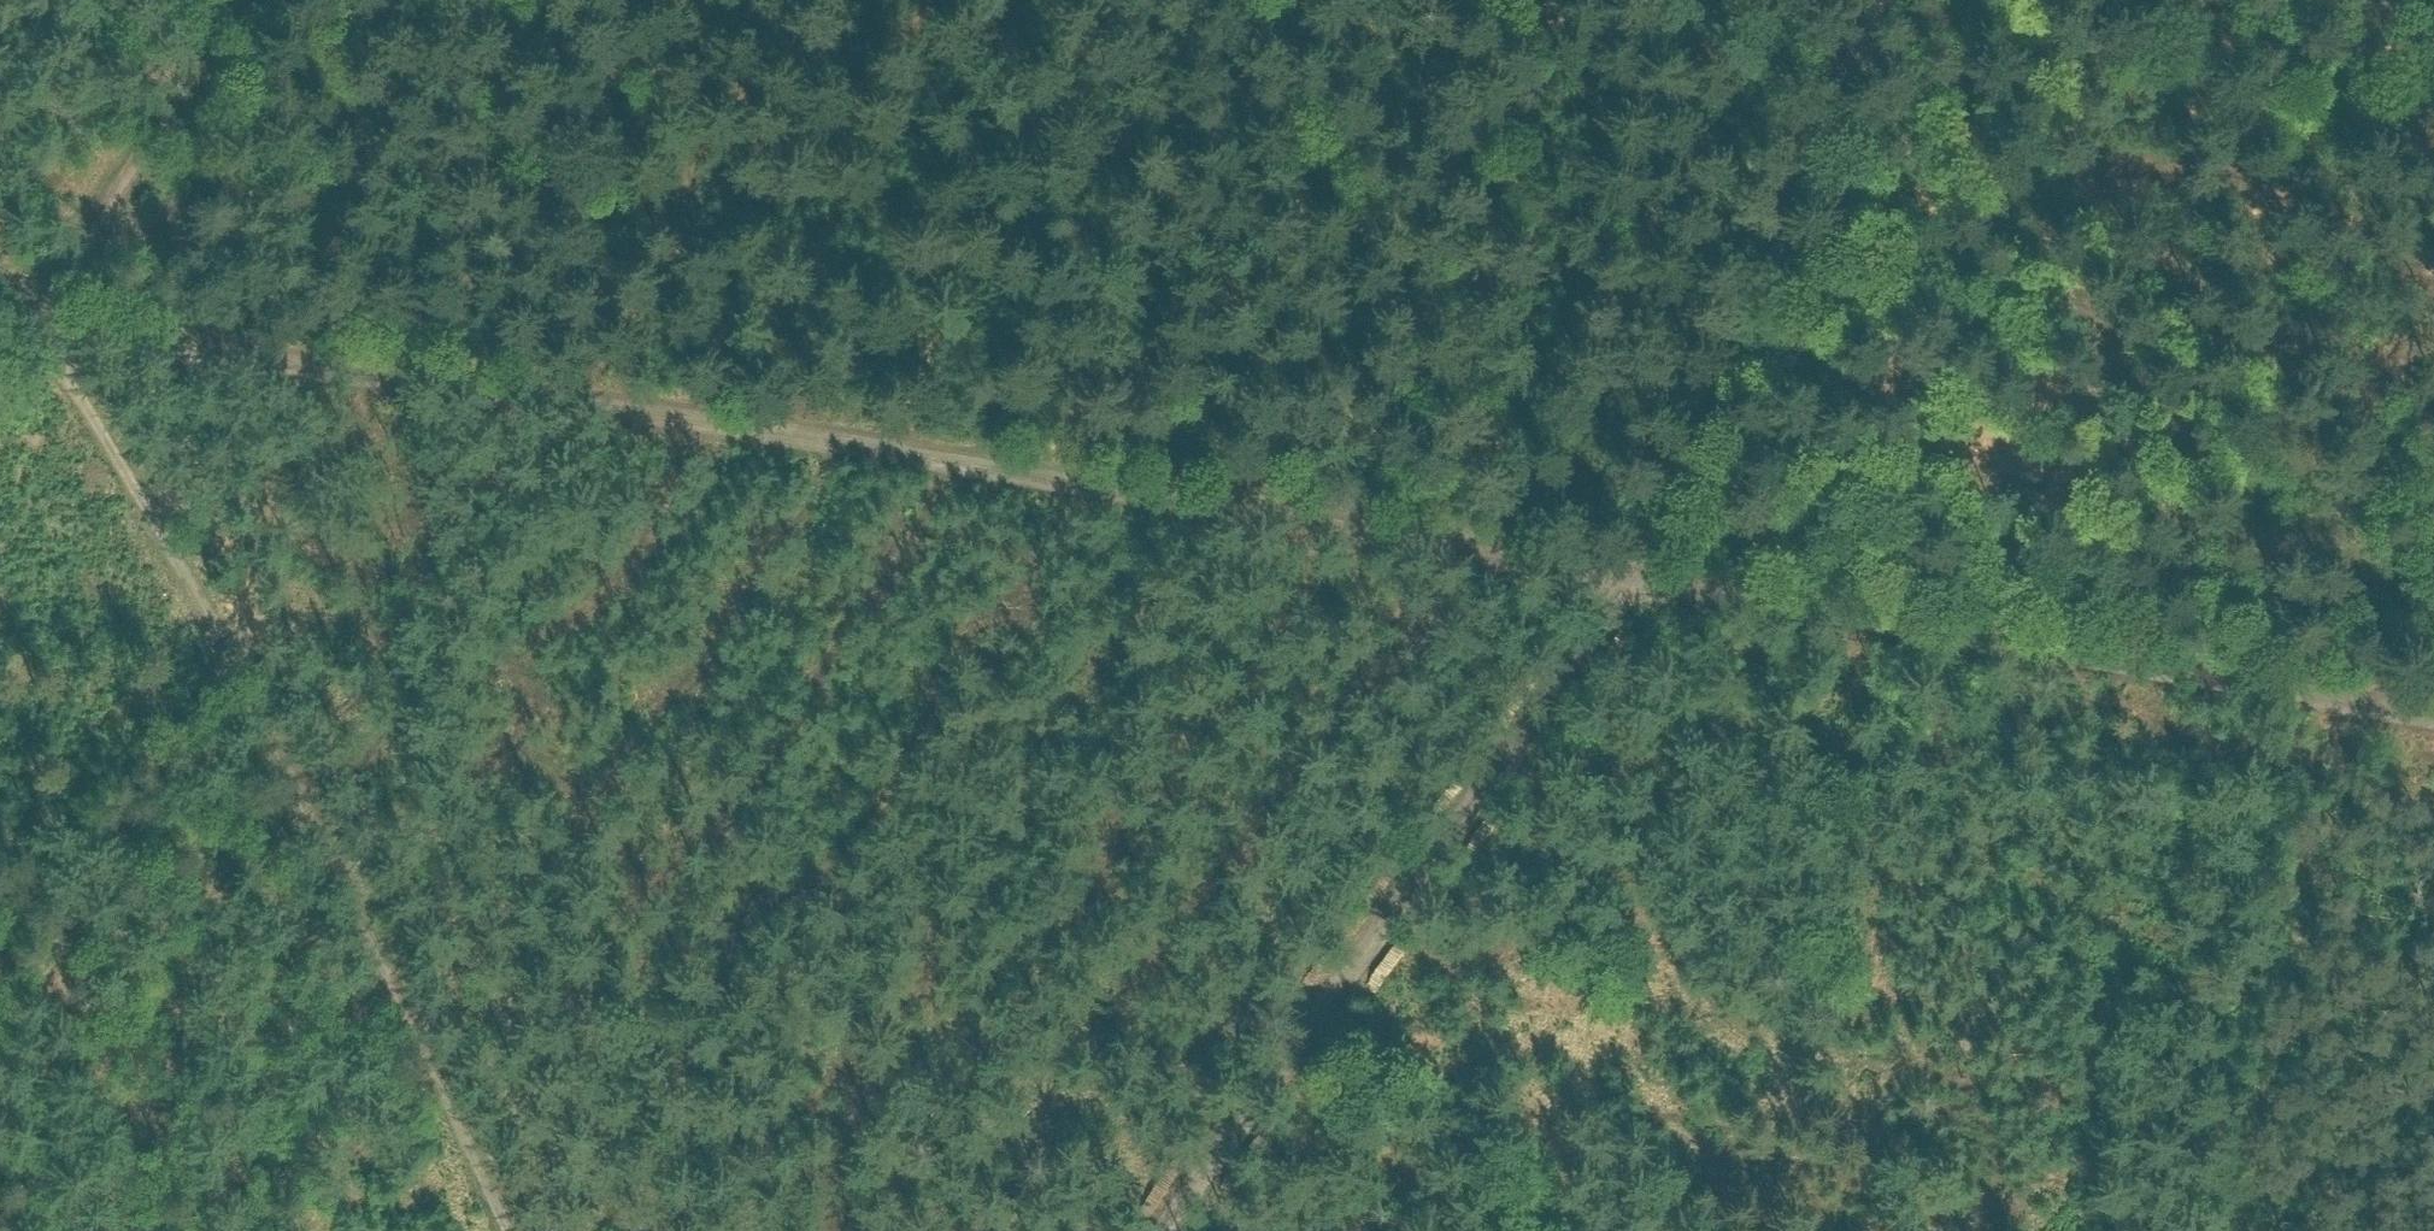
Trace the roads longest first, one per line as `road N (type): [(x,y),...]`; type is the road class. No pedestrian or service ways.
road 1 (track): [(0,310),(78,331),(902,447),(1618,566)]
road 2 (track): [(2433,714),(1618,566),(1848,67)]
road 3 (track): [(1153,1230),(1618,566)]
road 4 (track): [(300,789),(61,341),(38,317),(0,245)]
road 5 (track): [(509,1230),(300,789)]
road 6 (track): [(226,0),(38,317),(0,360)]

